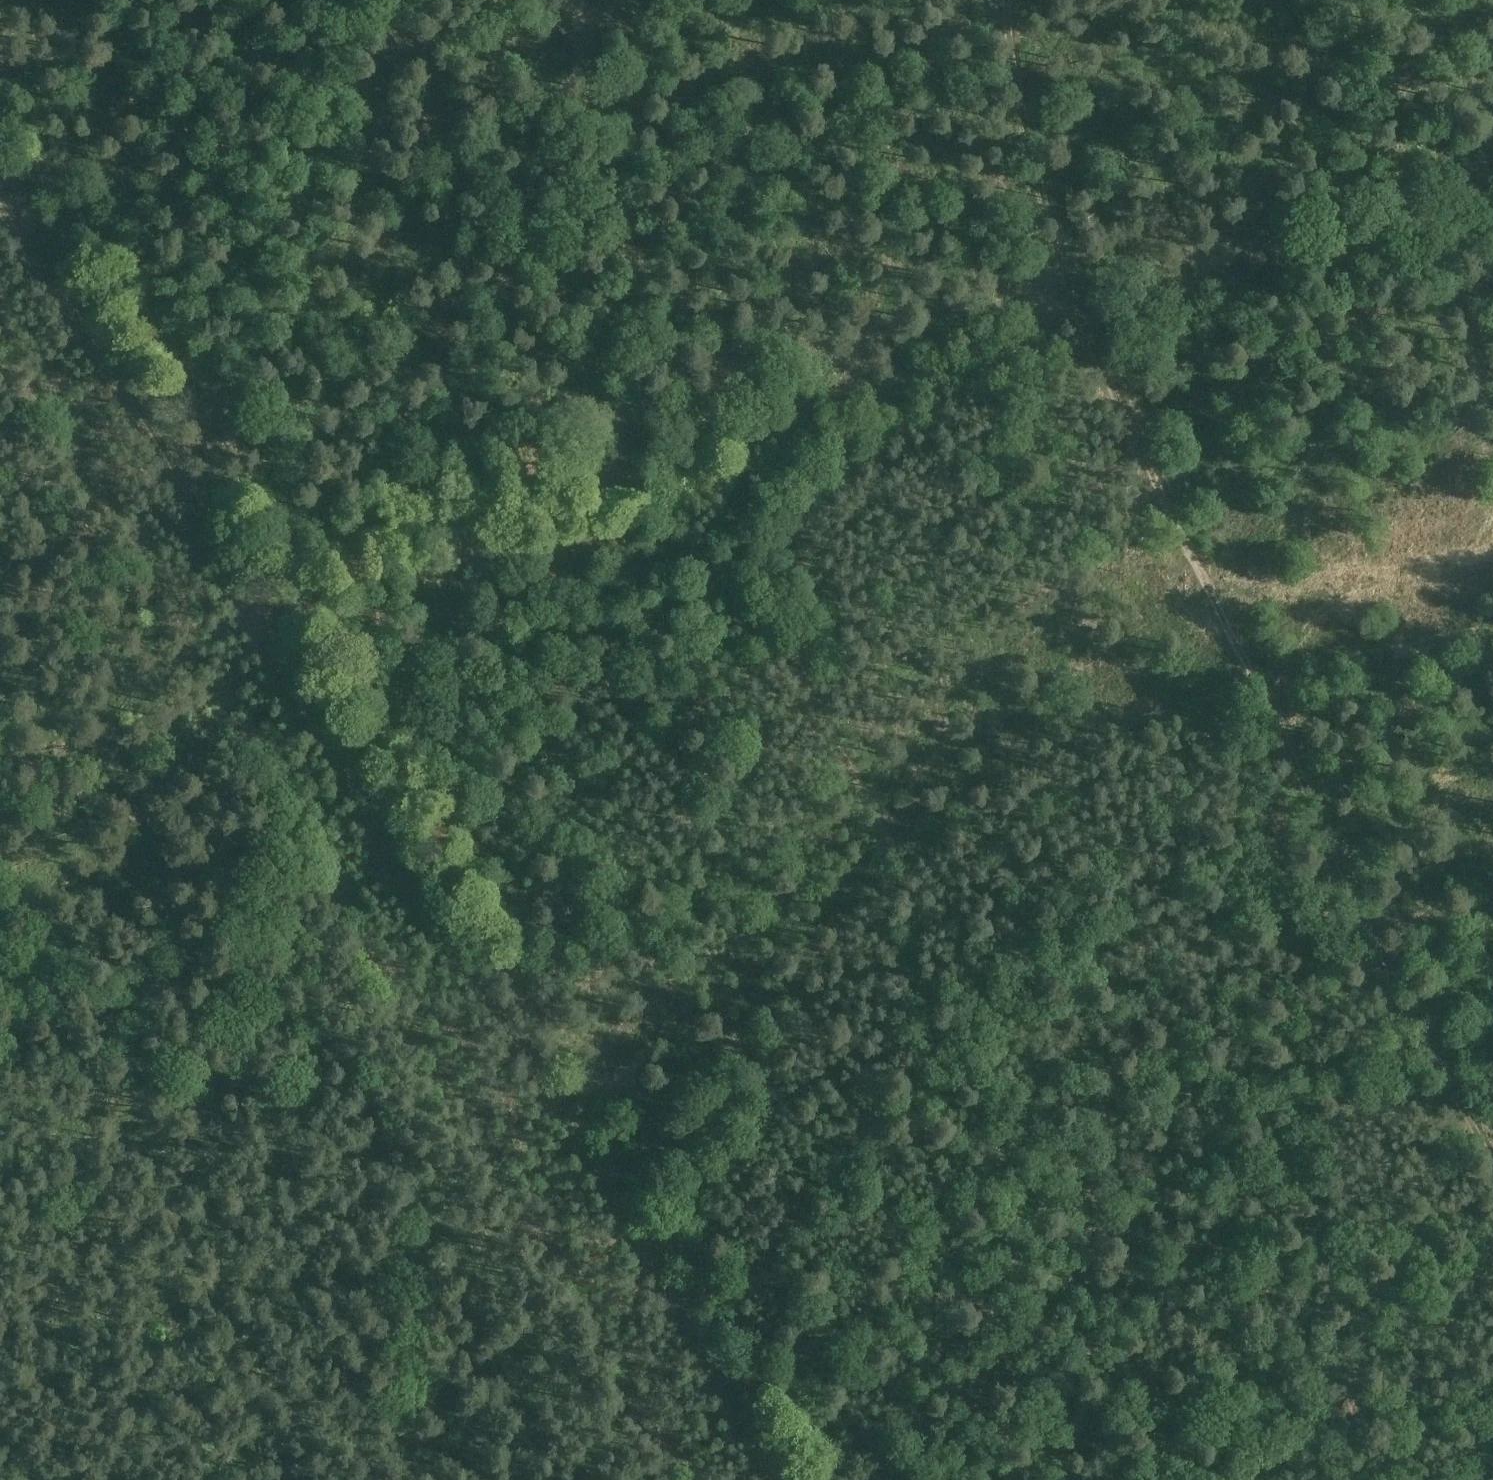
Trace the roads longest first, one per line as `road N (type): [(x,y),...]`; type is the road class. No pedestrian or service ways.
road 1 (track): [(0,214),(358,806),(398,904),(487,1001),(768,1479)]
road 2 (track): [(1010,0),(1085,345),(1492,1148)]

